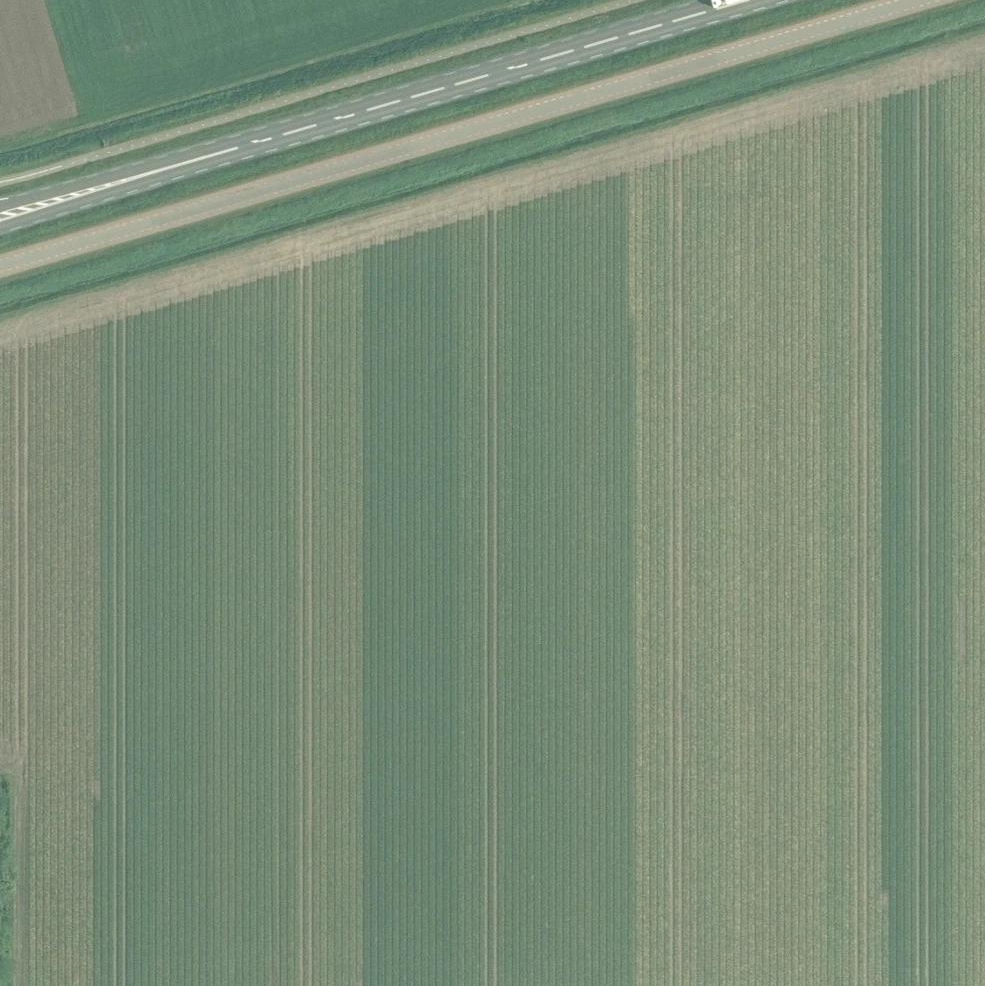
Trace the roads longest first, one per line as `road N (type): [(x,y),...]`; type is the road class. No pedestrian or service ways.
road 1 (unclassified): [(0,266),(921,0)]
road 2 (primary): [(746,0),(0,216)]

